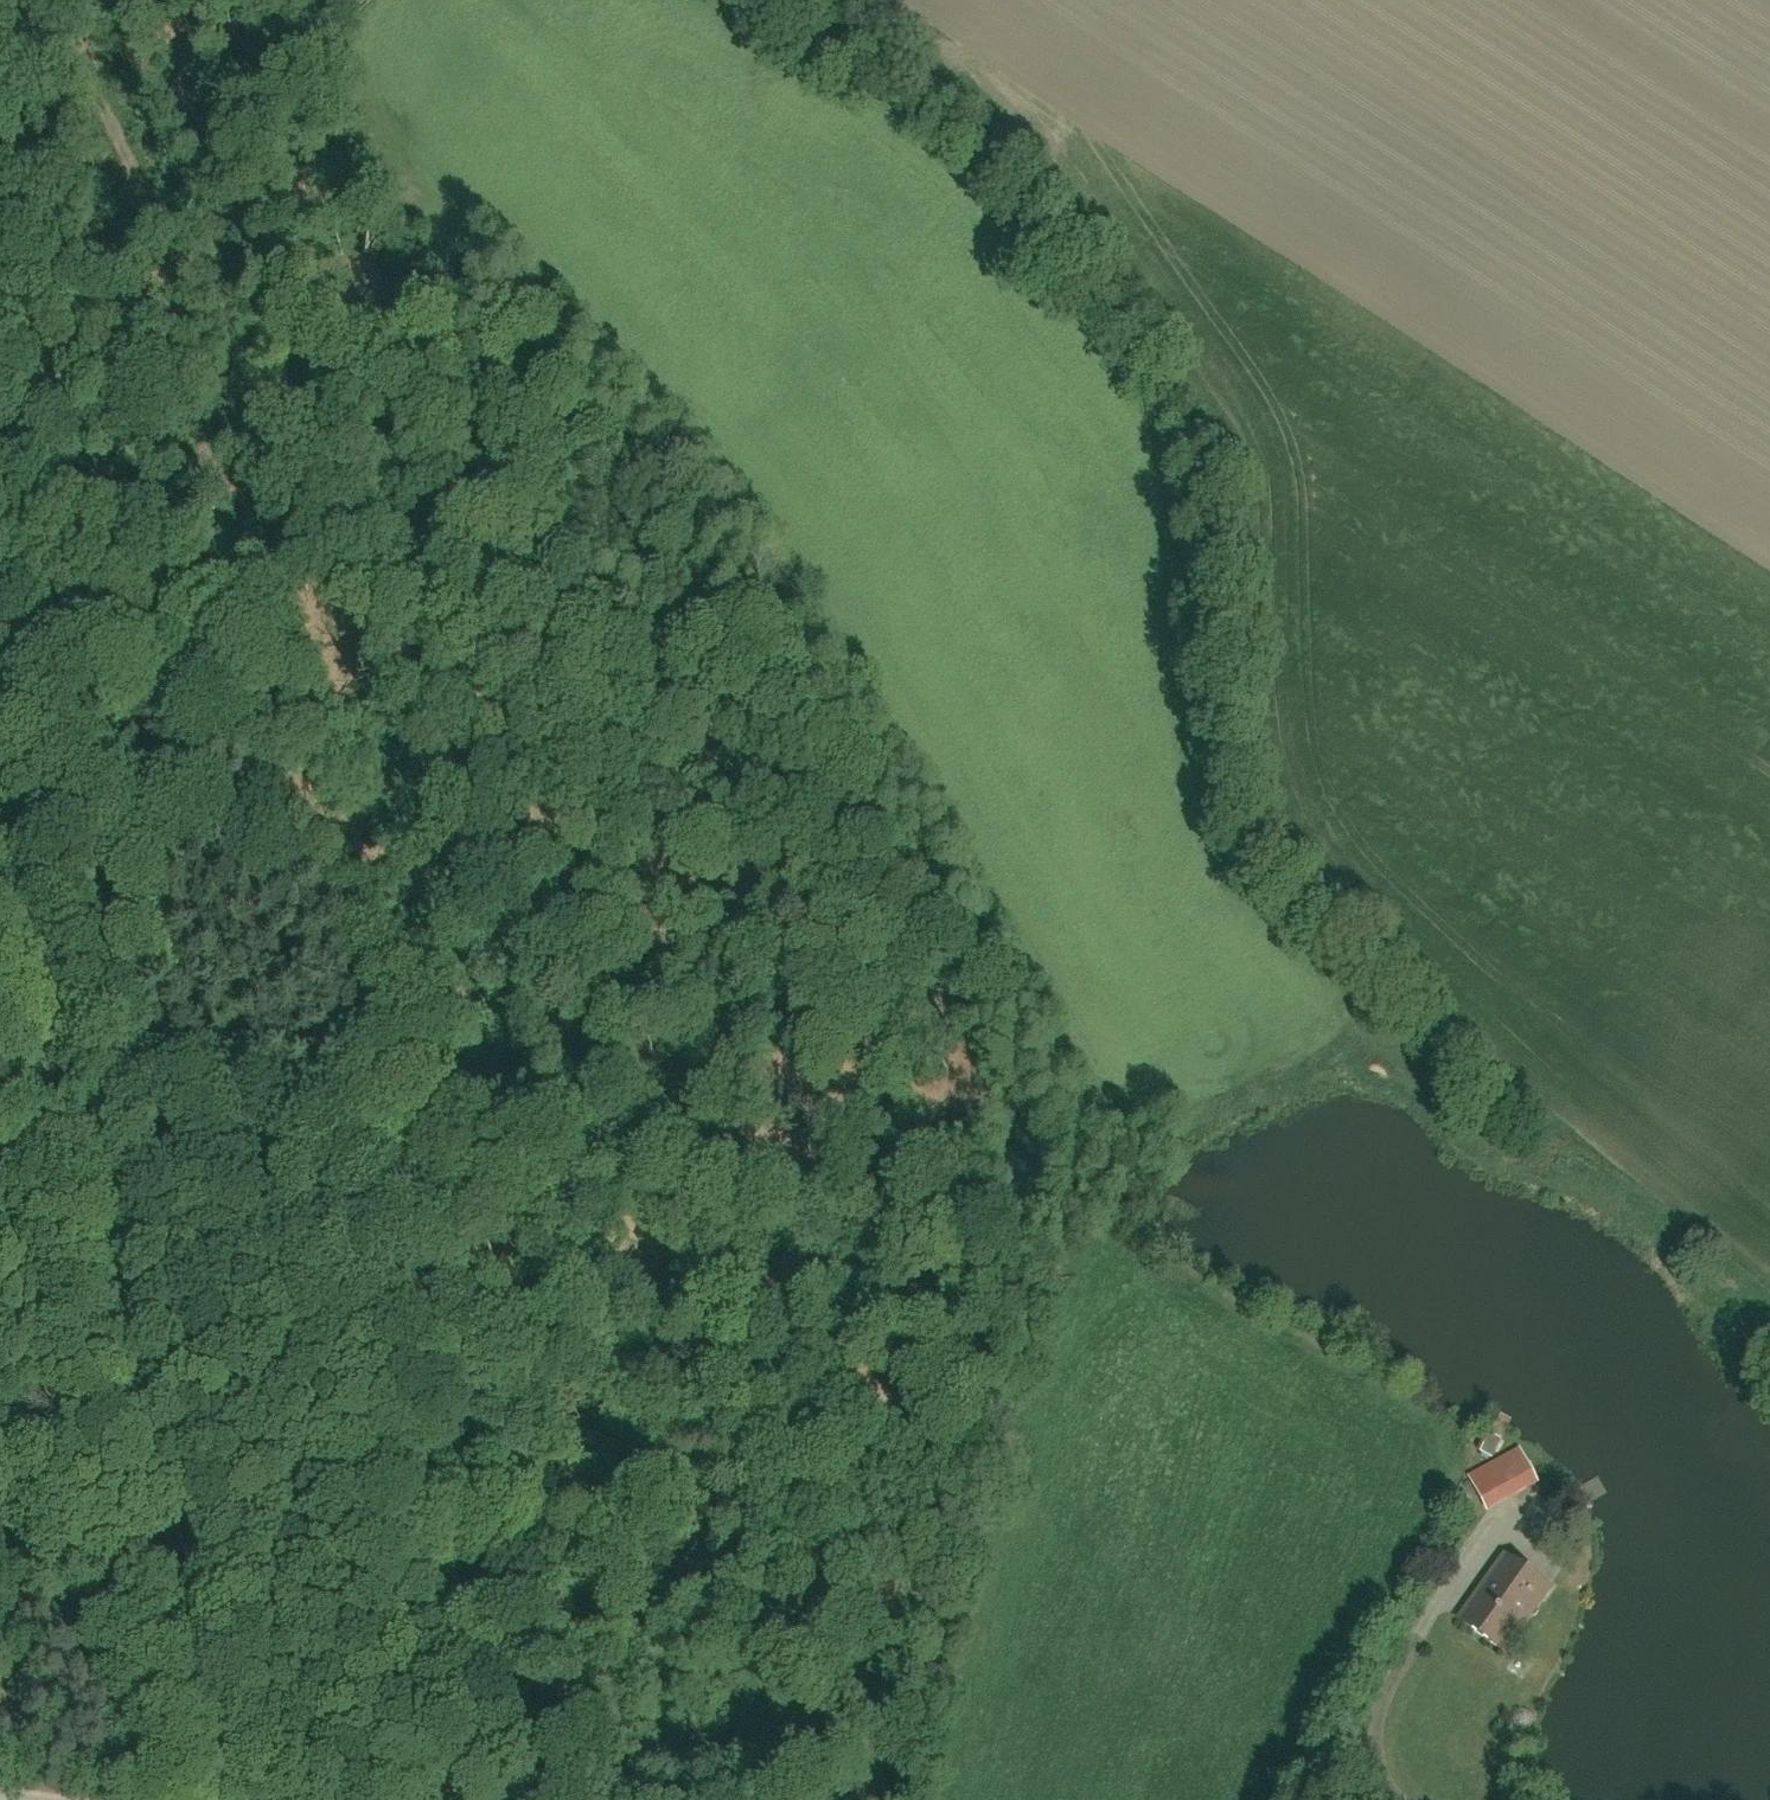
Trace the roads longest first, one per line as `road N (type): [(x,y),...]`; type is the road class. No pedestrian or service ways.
road 1 (residential): [(233,1799),(0,755)]
road 2 (track): [(1307,1799),(1474,1570)]

